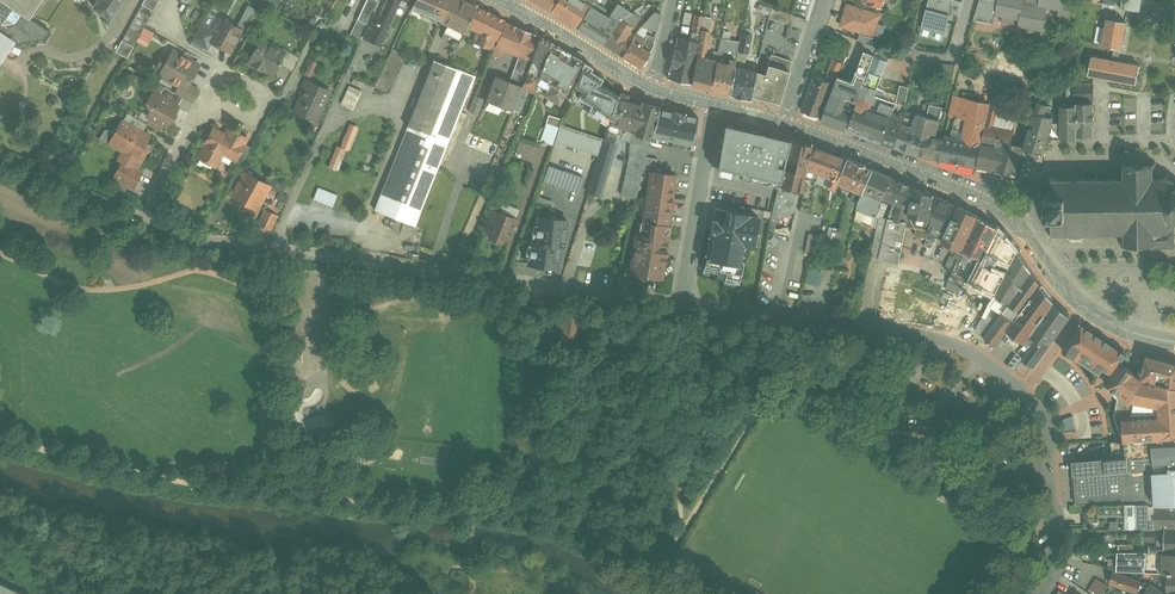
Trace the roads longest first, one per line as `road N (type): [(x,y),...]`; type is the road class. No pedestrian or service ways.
road 1 (residential): [(686,300),(354,262),(203,240),(168,228),(155,215),(156,189),(203,104)]
road 2 (secondary): [(787,123),(1002,208),(1084,305)]
road 3 (residential): [(686,300),(934,339)]
road 4 (residential): [(716,106),(686,300)]
road 5 (secondary): [(503,0),(652,87)]
road 6 (residential): [(1029,387),(1059,441),(1059,530)]
road 7 (residential): [(826,0),(787,123)]

